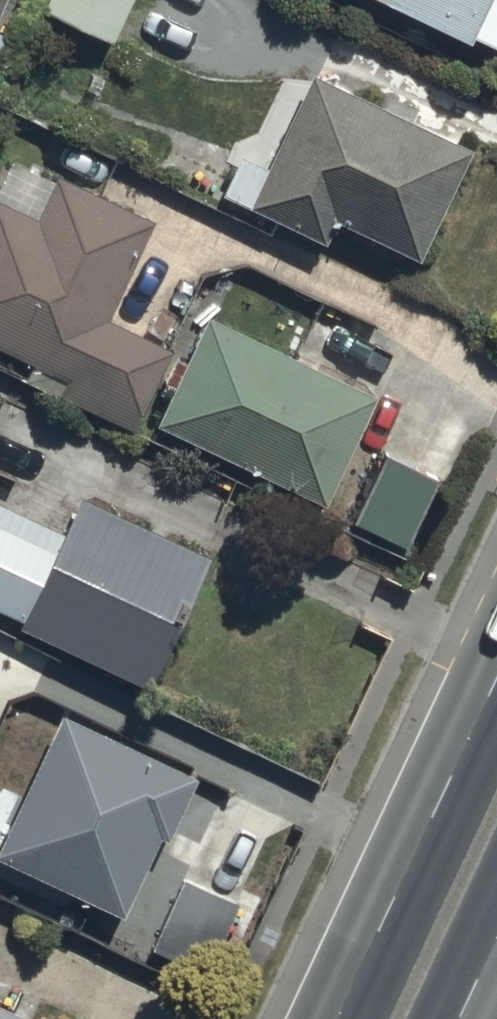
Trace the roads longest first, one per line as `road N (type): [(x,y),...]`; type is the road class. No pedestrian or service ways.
road 1 (secondary): [(323,1018),(496,653)]

